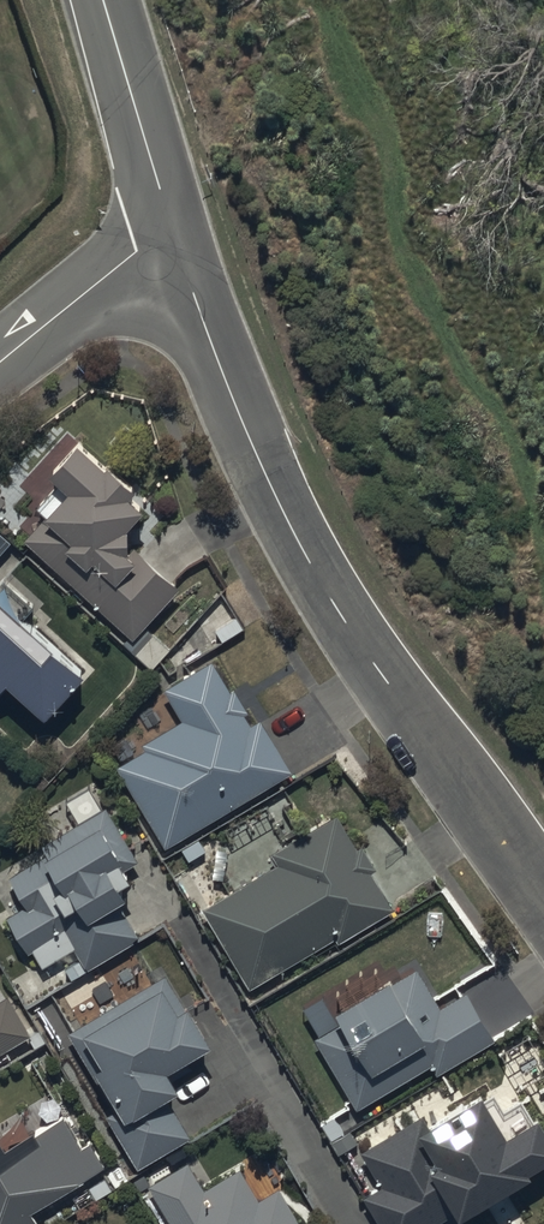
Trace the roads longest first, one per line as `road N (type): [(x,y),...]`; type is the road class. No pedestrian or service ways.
road 1 (unclassified): [(174,230),(223,376),(319,576),(543,910)]
road 2 (unclassified): [(174,230),(102,0)]
road 3 (residential): [(174,230),(0,364)]

